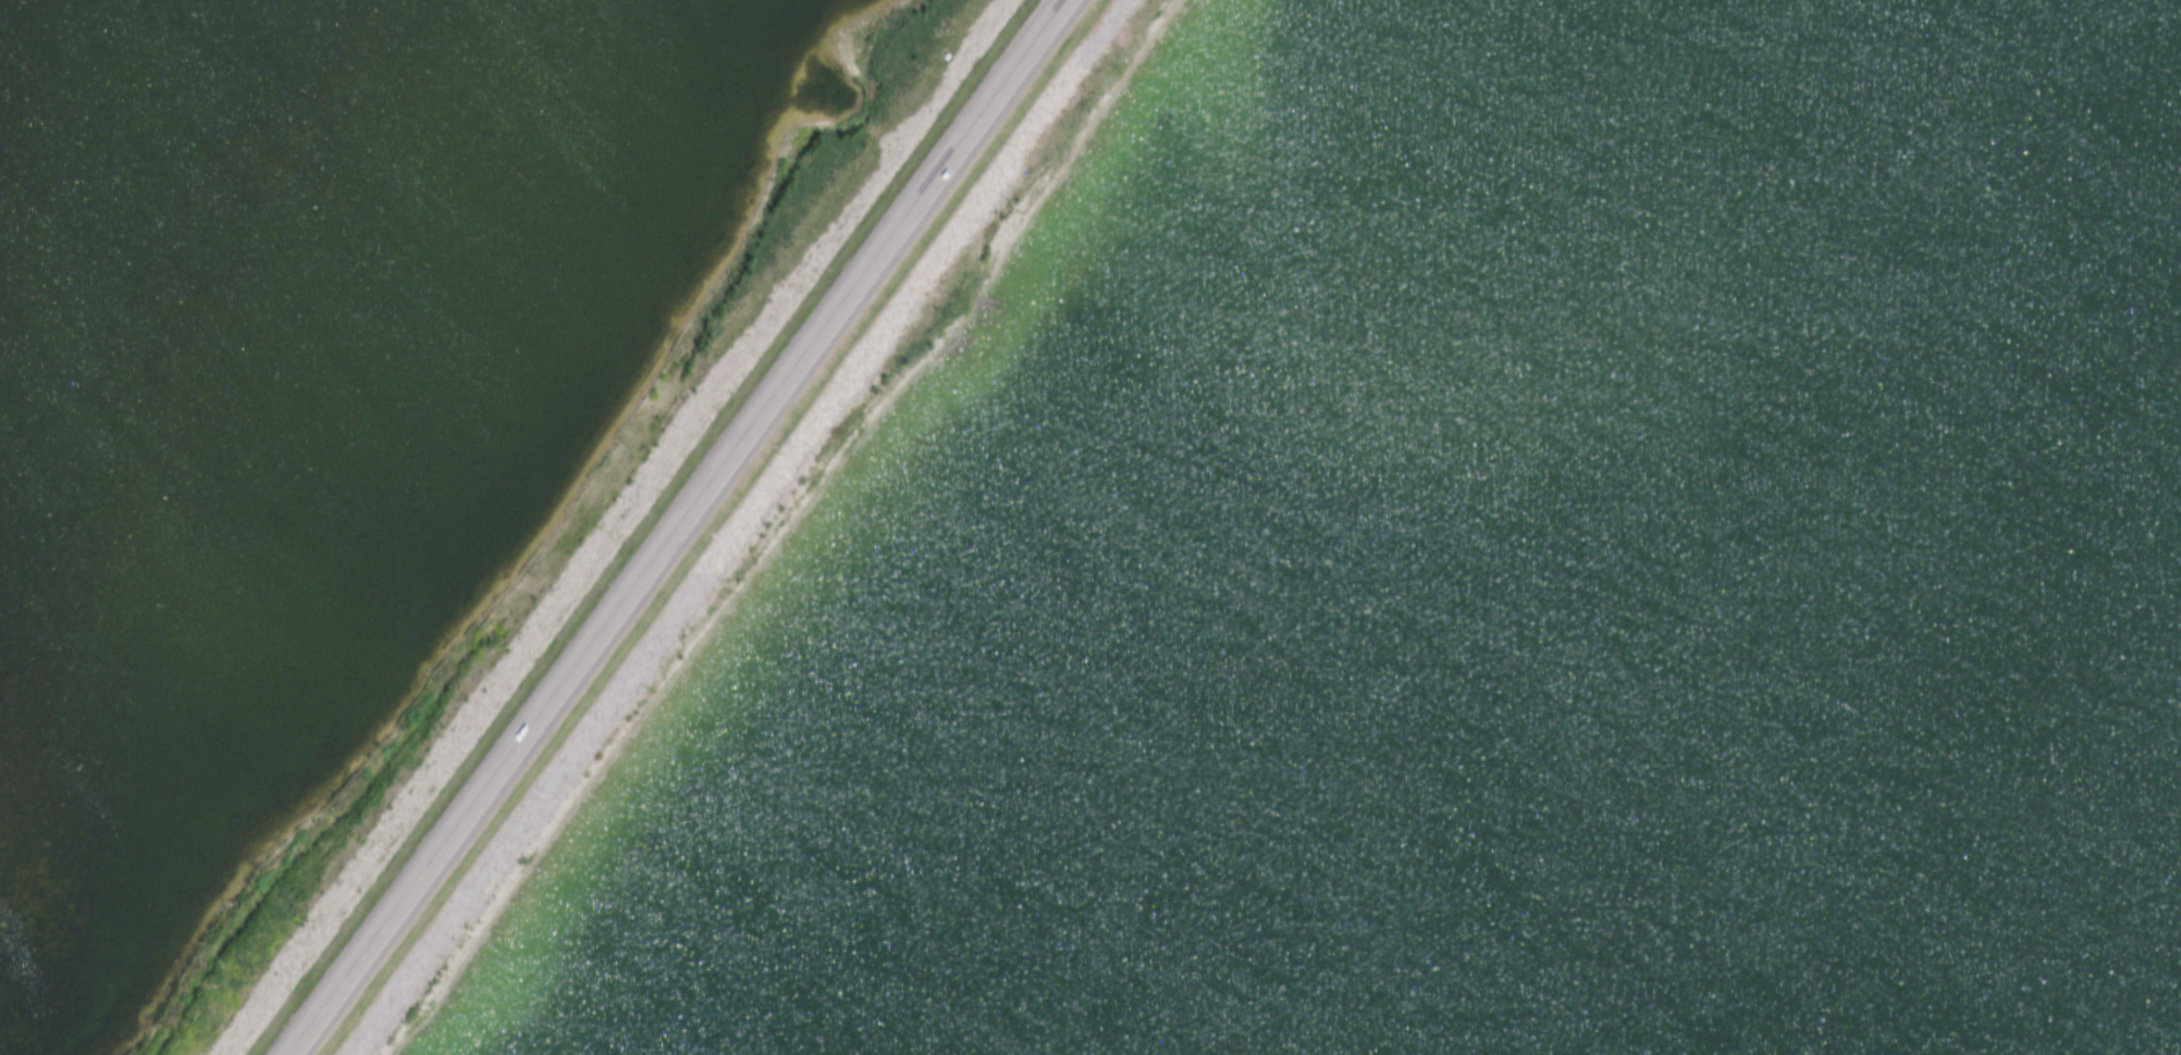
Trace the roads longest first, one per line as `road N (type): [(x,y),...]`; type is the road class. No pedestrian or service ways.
road 1 (primary): [(300,1054),(1075,0)]

